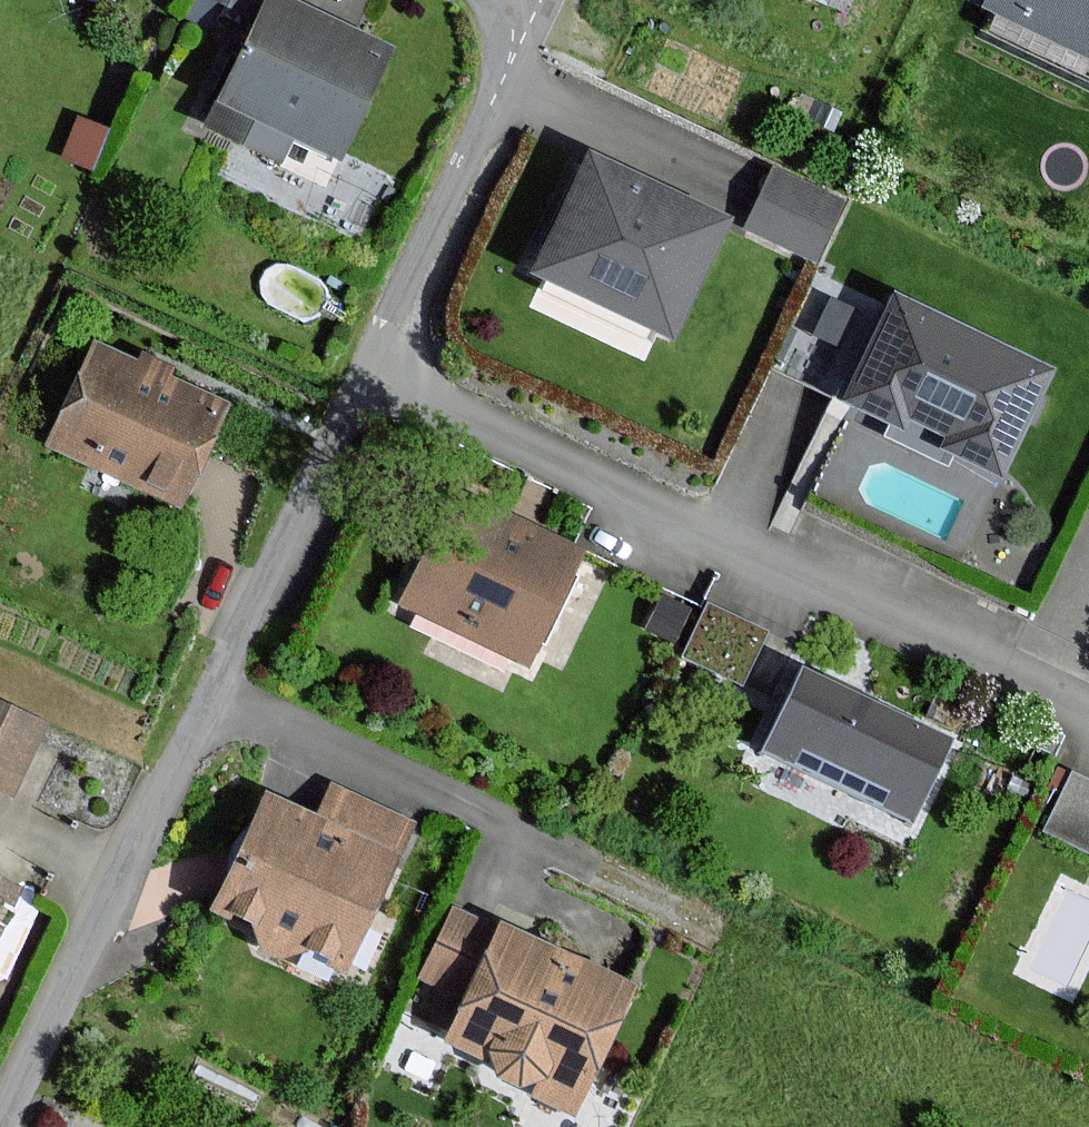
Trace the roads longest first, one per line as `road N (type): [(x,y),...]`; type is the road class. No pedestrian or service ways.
road 1 (residential): [(375,361),(3,1126)]
road 2 (residential): [(375,361),(554,459),(1088,708)]
road 3 (residential): [(529,15),(375,361)]

